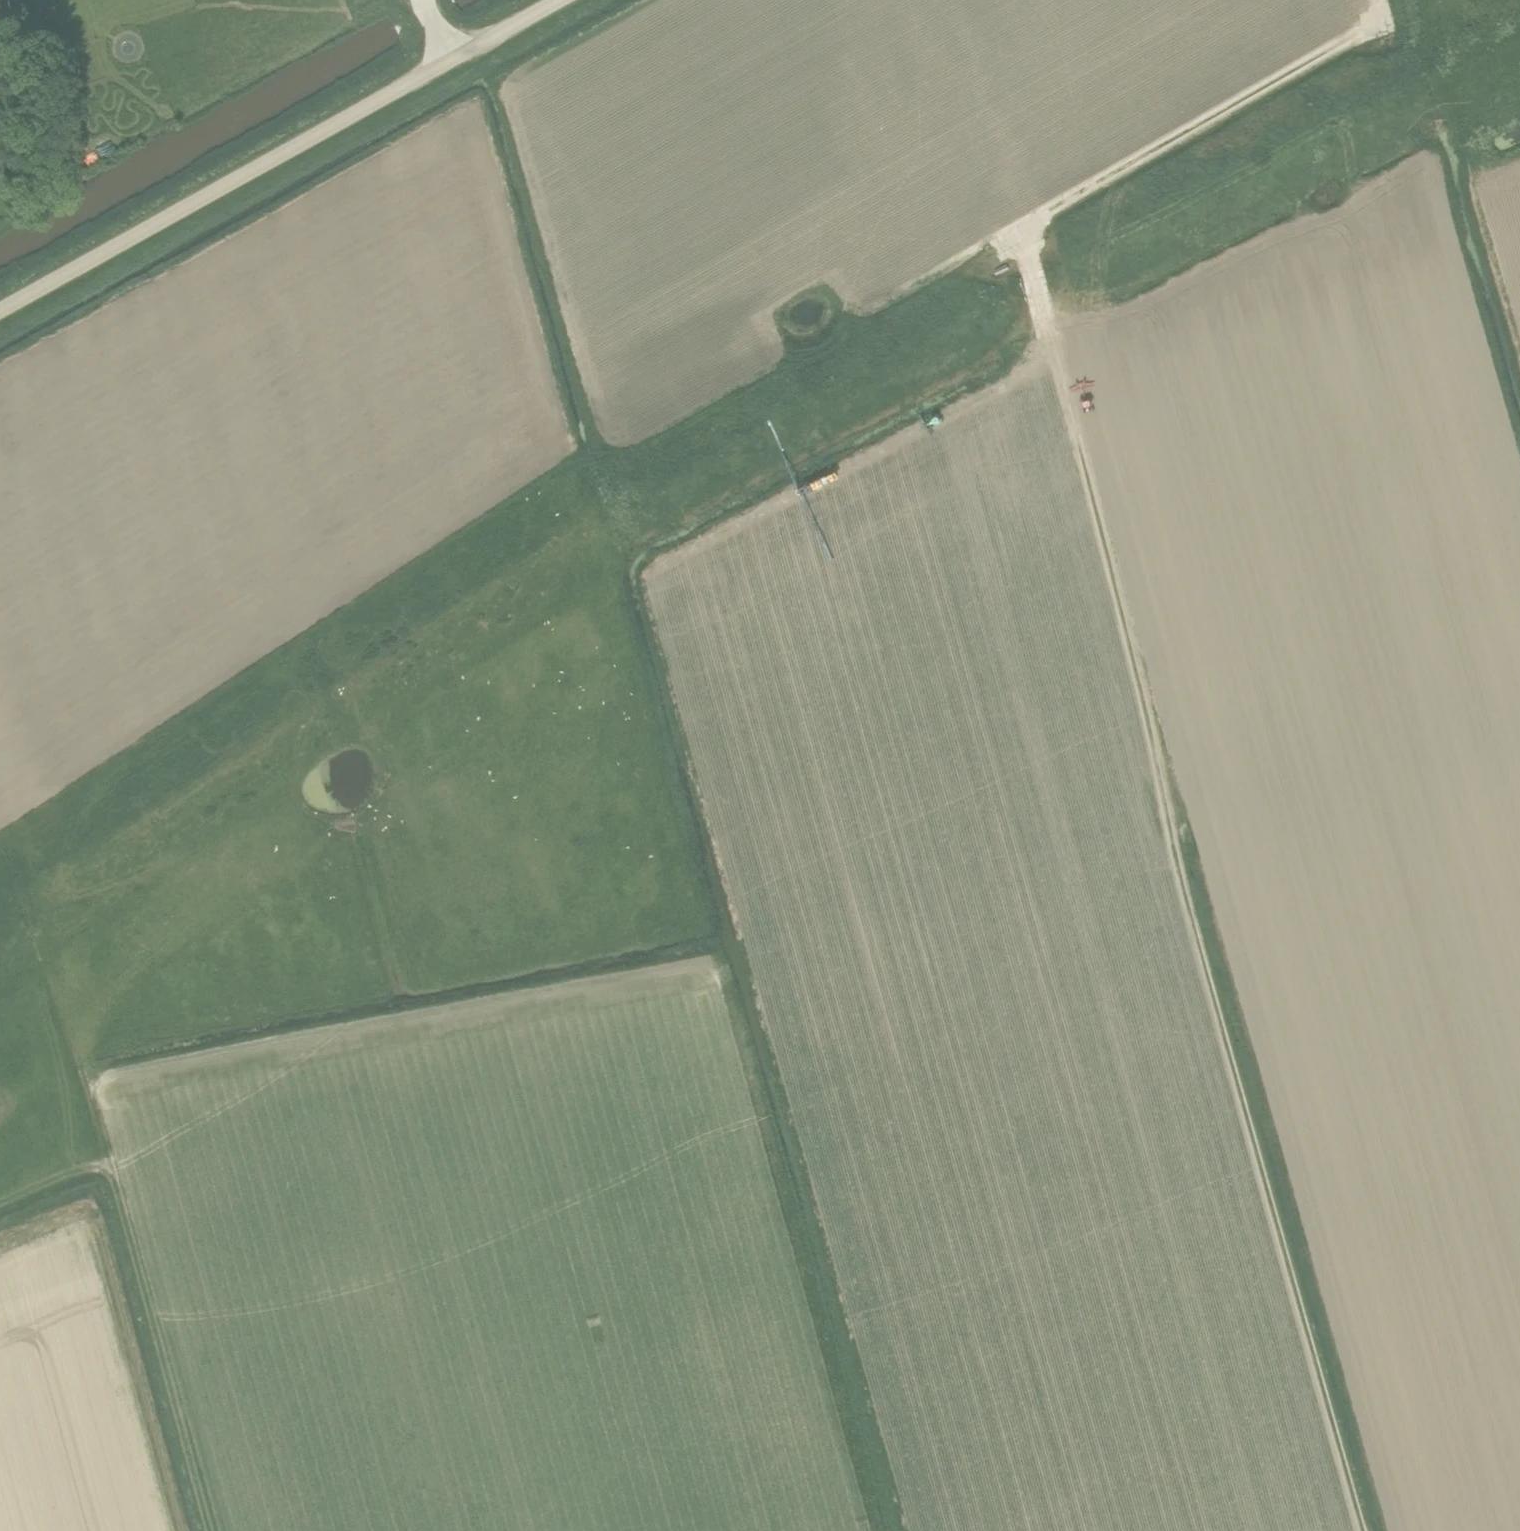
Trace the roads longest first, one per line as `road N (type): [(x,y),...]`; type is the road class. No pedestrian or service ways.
road 1 (unclassified): [(0,309),(448,54)]

